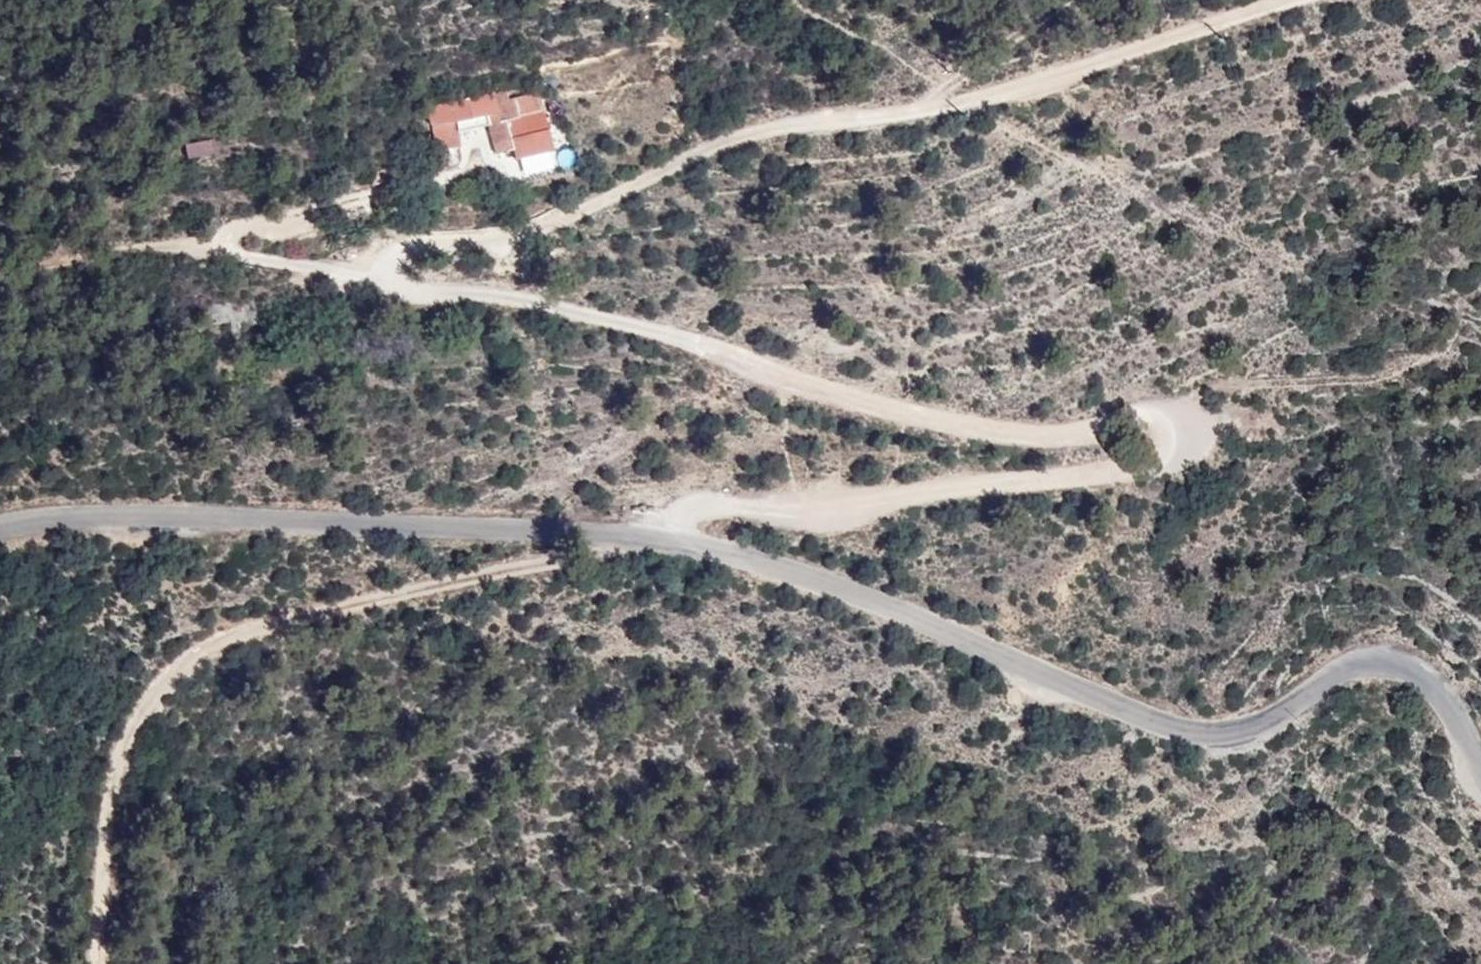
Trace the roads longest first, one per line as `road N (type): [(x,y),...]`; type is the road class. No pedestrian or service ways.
road 1 (unclassified): [(665,540),(684,515),(717,503),(829,511),(1143,468),(1189,449),(1189,427),(1151,414),(1062,436),(940,419),(784,378),(649,328),(512,297),(402,291),(388,277),(389,259),(531,231),(739,137),(982,98),(1288,0)]
road 2 (unclassified): [(665,540),(831,586),(1200,735),(1266,729),(1341,673),(1402,667),(1451,713),(1480,771)]
road 3 (track): [(642,534),(212,643),(145,700),(106,814),(87,963)]
road 4 (unclassified): [(0,539),(121,522),(665,540)]
road 5 (track): [(379,274),(152,244),(0,275)]

